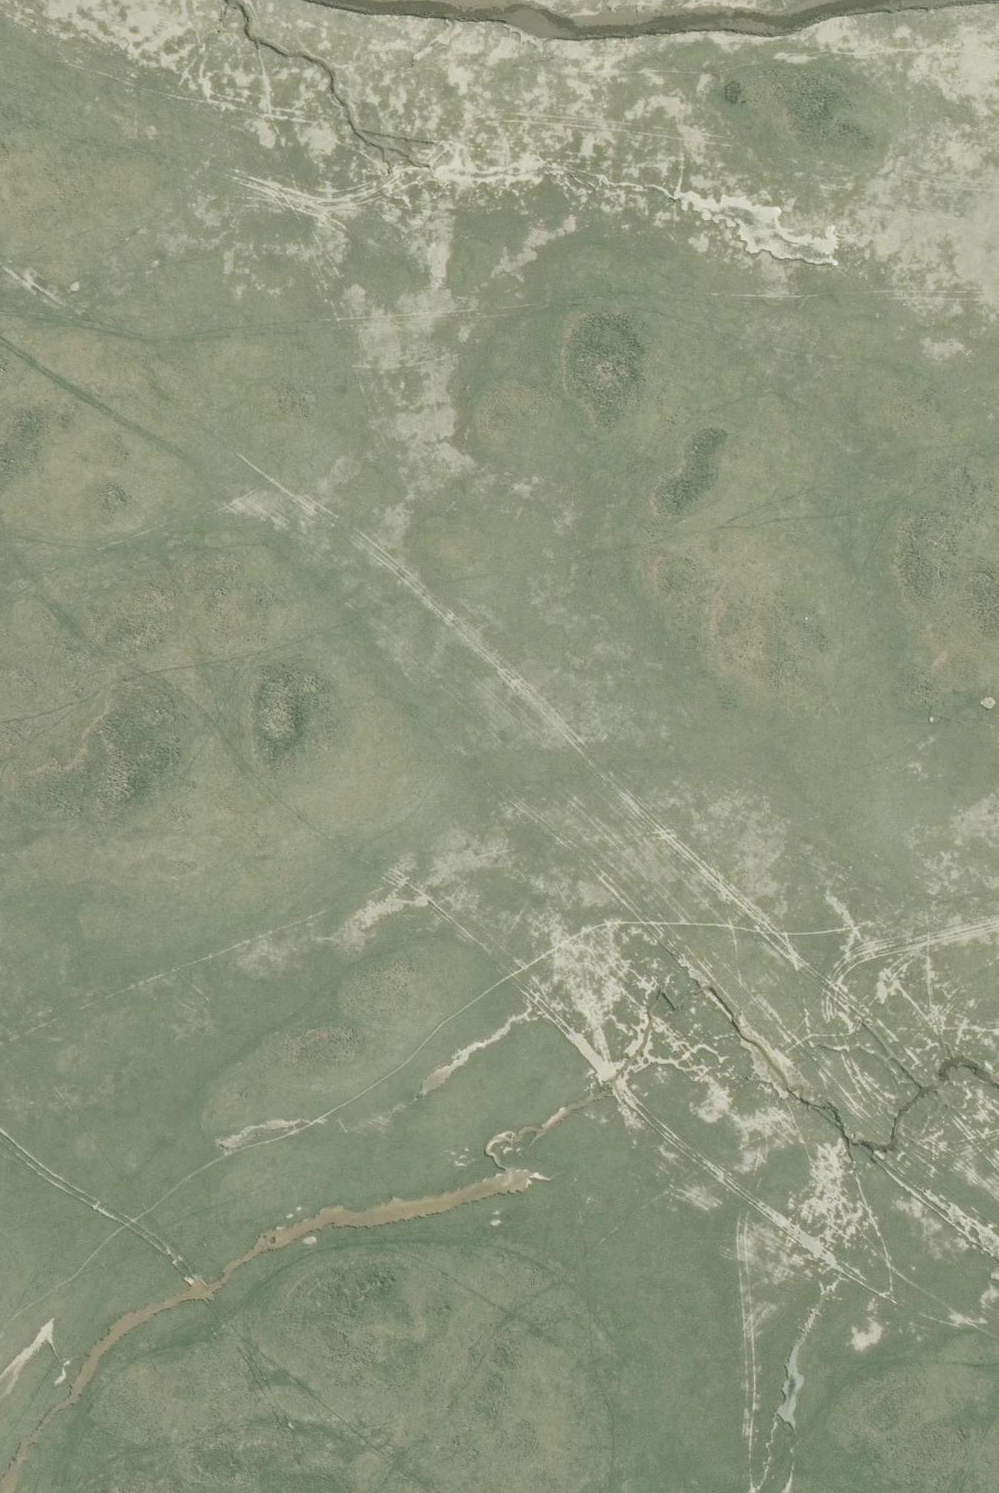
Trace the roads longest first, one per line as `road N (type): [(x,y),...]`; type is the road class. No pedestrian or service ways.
road 1 (track): [(998,960),(937,1020),(894,1084),(901,1111),(928,1140),(998,1195)]

